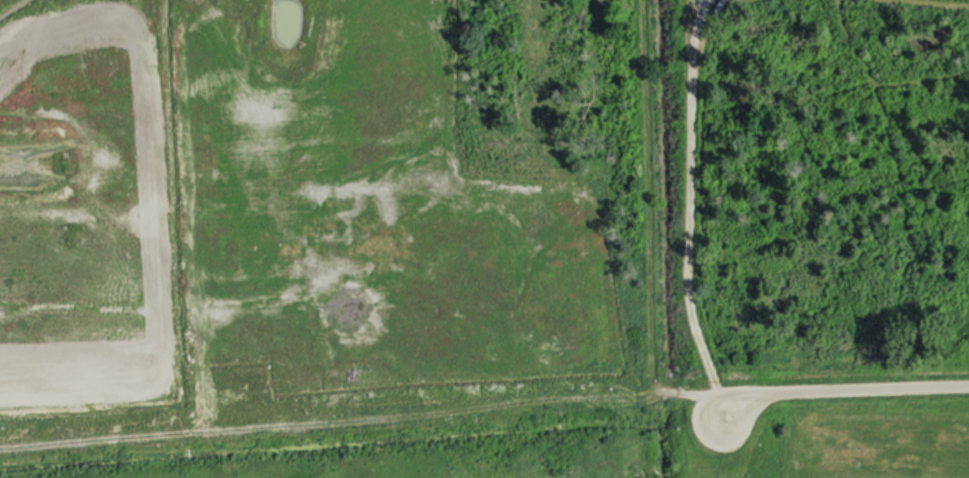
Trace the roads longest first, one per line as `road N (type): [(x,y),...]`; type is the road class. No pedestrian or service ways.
road 1 (residential): [(968,385),(691,391)]

